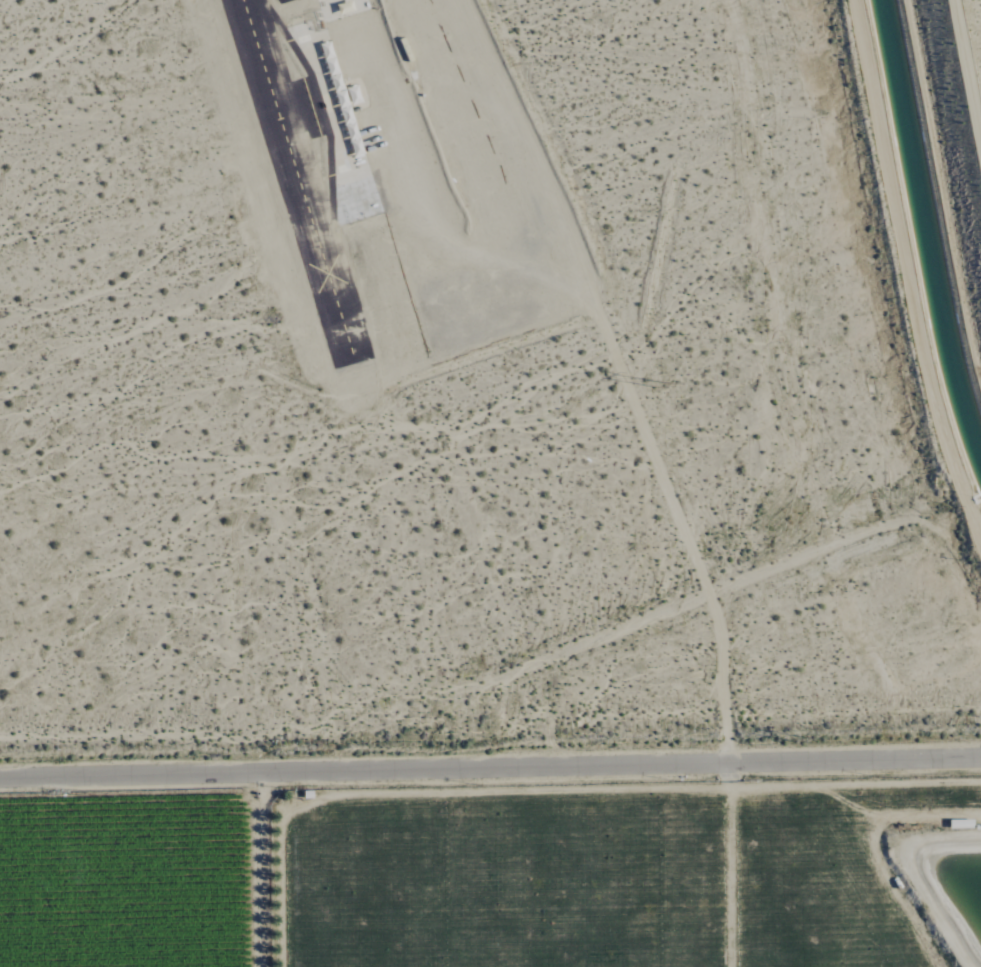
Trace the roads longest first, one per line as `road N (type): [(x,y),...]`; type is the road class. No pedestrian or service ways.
road 1 (residential): [(0,780),(980,759)]
road 2 (track): [(728,764),(721,632),(584,278),(546,253),(469,252),(445,241),(425,217),(359,20)]
road 3 (residential): [(858,0),(922,344),(980,526)]
road 4 (track): [(472,690),(889,525),(923,522),(944,535)]
road 5 (track): [(392,341),(438,337),(468,318),(584,278)]
road 6 (track): [(260,966),(258,774)]

